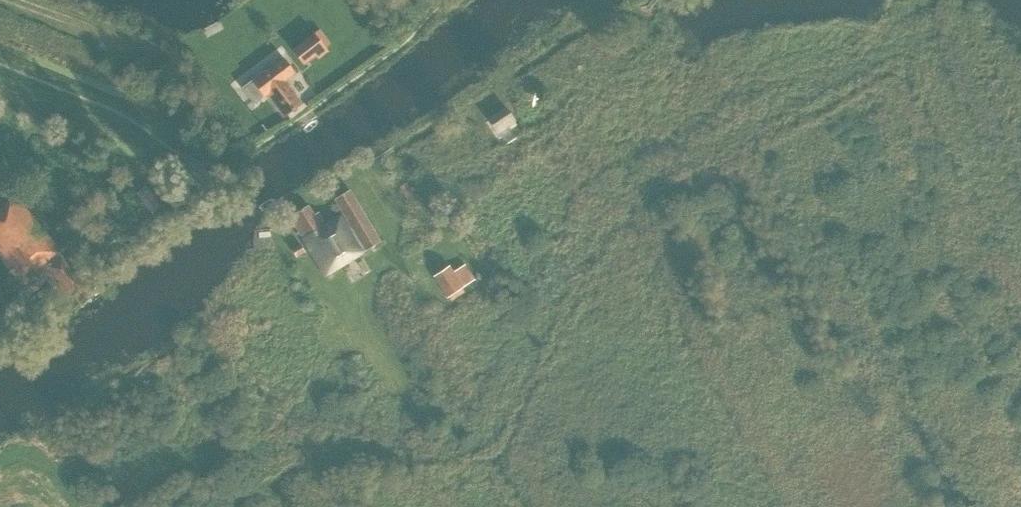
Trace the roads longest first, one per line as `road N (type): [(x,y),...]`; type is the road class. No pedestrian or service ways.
road 1 (track): [(230,83),(140,56),(7,0)]

